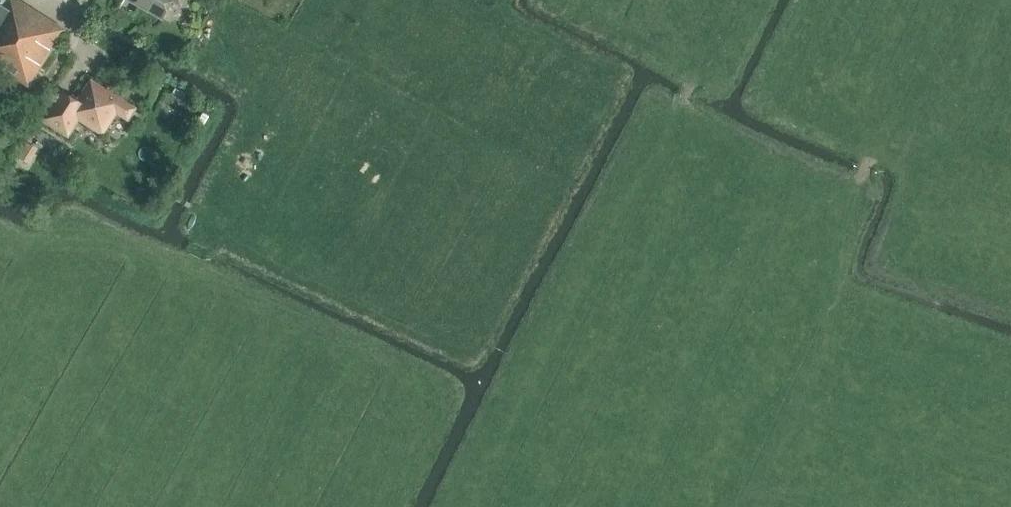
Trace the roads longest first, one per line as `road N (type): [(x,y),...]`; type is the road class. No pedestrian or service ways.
road 1 (track): [(0,158),(76,34)]

